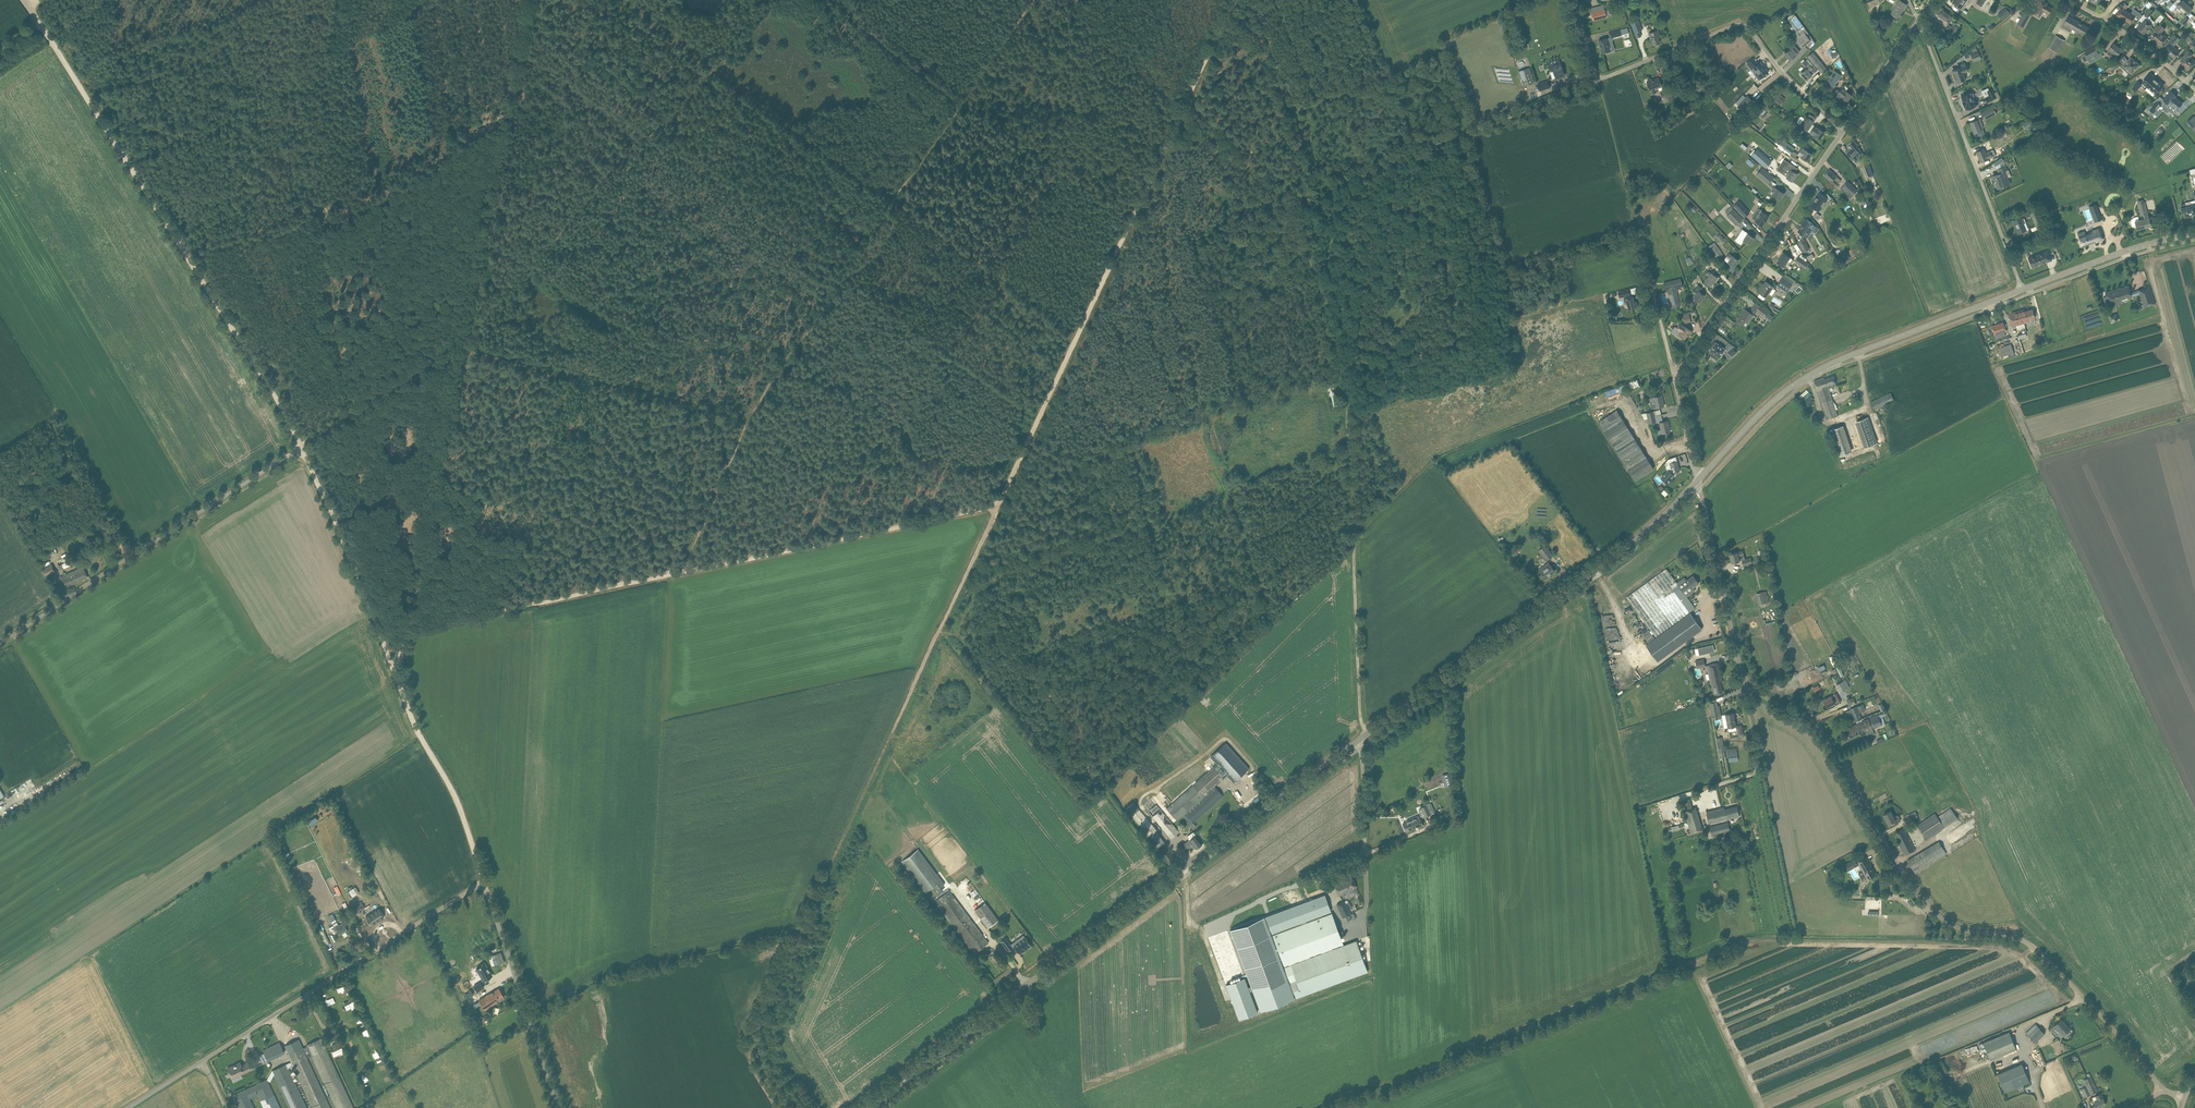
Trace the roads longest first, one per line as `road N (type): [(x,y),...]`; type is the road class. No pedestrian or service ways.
road 1 (track): [(1186,100),(766,1007),(748,1064),(774,1107)]
road 2 (track): [(394,671),(301,447),(259,368),(41,26)]
road 3 (tertiary): [(1364,735),(869,1107)]
road 4 (track): [(405,631),(997,507)]
road 5 (unclassified): [(2165,1090),(2046,960),(1935,916),(1828,742),(1752,686)]
road 6 (tertiary): [(1699,478),(1640,534),(1364,735)]
road 7 (unclassified): [(127,1107),(484,883)]
road 8 (unclassified): [(1699,478),(1676,377),(1841,130)]
road 9 (unclassified): [(1841,130),(1744,25),(1597,80),(1575,0)]
road 10 (tertiary): [(2021,290),(1812,372),(1699,478)]
road 11 (unclassified): [(0,645),(301,447)]
road 12 (track): [(465,346),(537,0)]
road 13 (track): [(394,671),(465,346)]
road 14 (unclassified): [(2021,290),(1921,22)]
road 15 (unclassified): [(558,1107),(484,883)]
road 16 (track): [(484,883),(457,802),(394,671)]
road 17 (unclassified): [(1752,686),(1699,478)]
road 18 (track): [(1353,542),(1364,735)]
road 19 (tertiary): [(2194,233),(2021,290)]
road 20 (unclassified): [(1364,735),(1367,908)]
road 21 (unclassified): [(1841,130),(1921,22)]
road 22 (unclassified): [(1752,686),(1757,768),(1712,792)]

